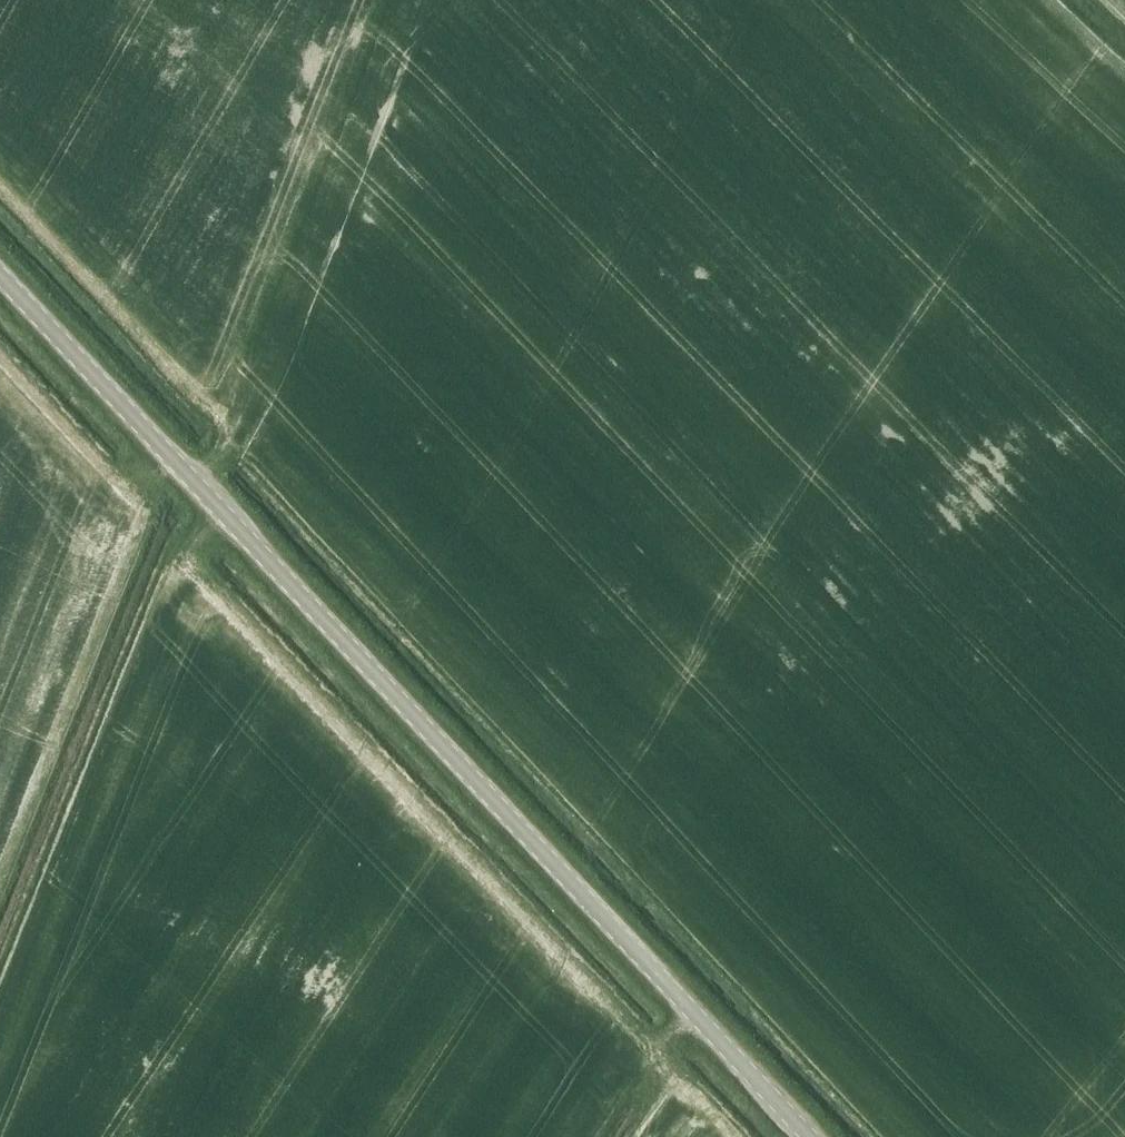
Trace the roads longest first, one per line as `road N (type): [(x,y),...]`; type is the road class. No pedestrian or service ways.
road 1 (unclassified): [(807,1136),(0,282)]

